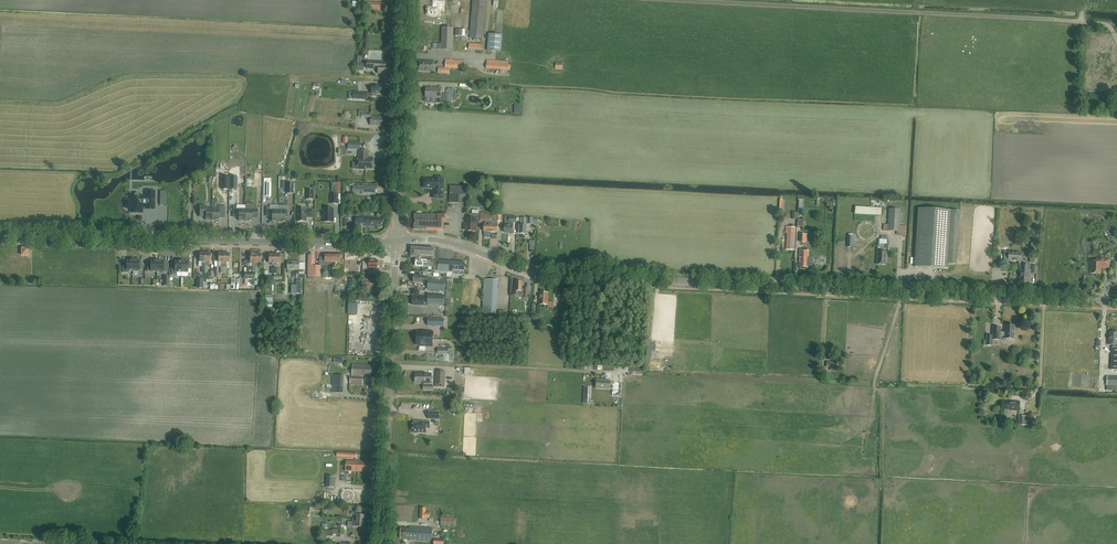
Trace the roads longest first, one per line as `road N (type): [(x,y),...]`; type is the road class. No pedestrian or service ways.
road 1 (tertiary): [(1116,301),(552,275),(440,240),(396,242)]
road 2 (unclassified): [(676,0),(1100,23),(1114,32)]
road 3 (tertiary): [(396,242),(0,236)]
road 4 (unclassified): [(382,543),(396,242)]
road 5 (unclassified): [(396,242),(407,0)]

